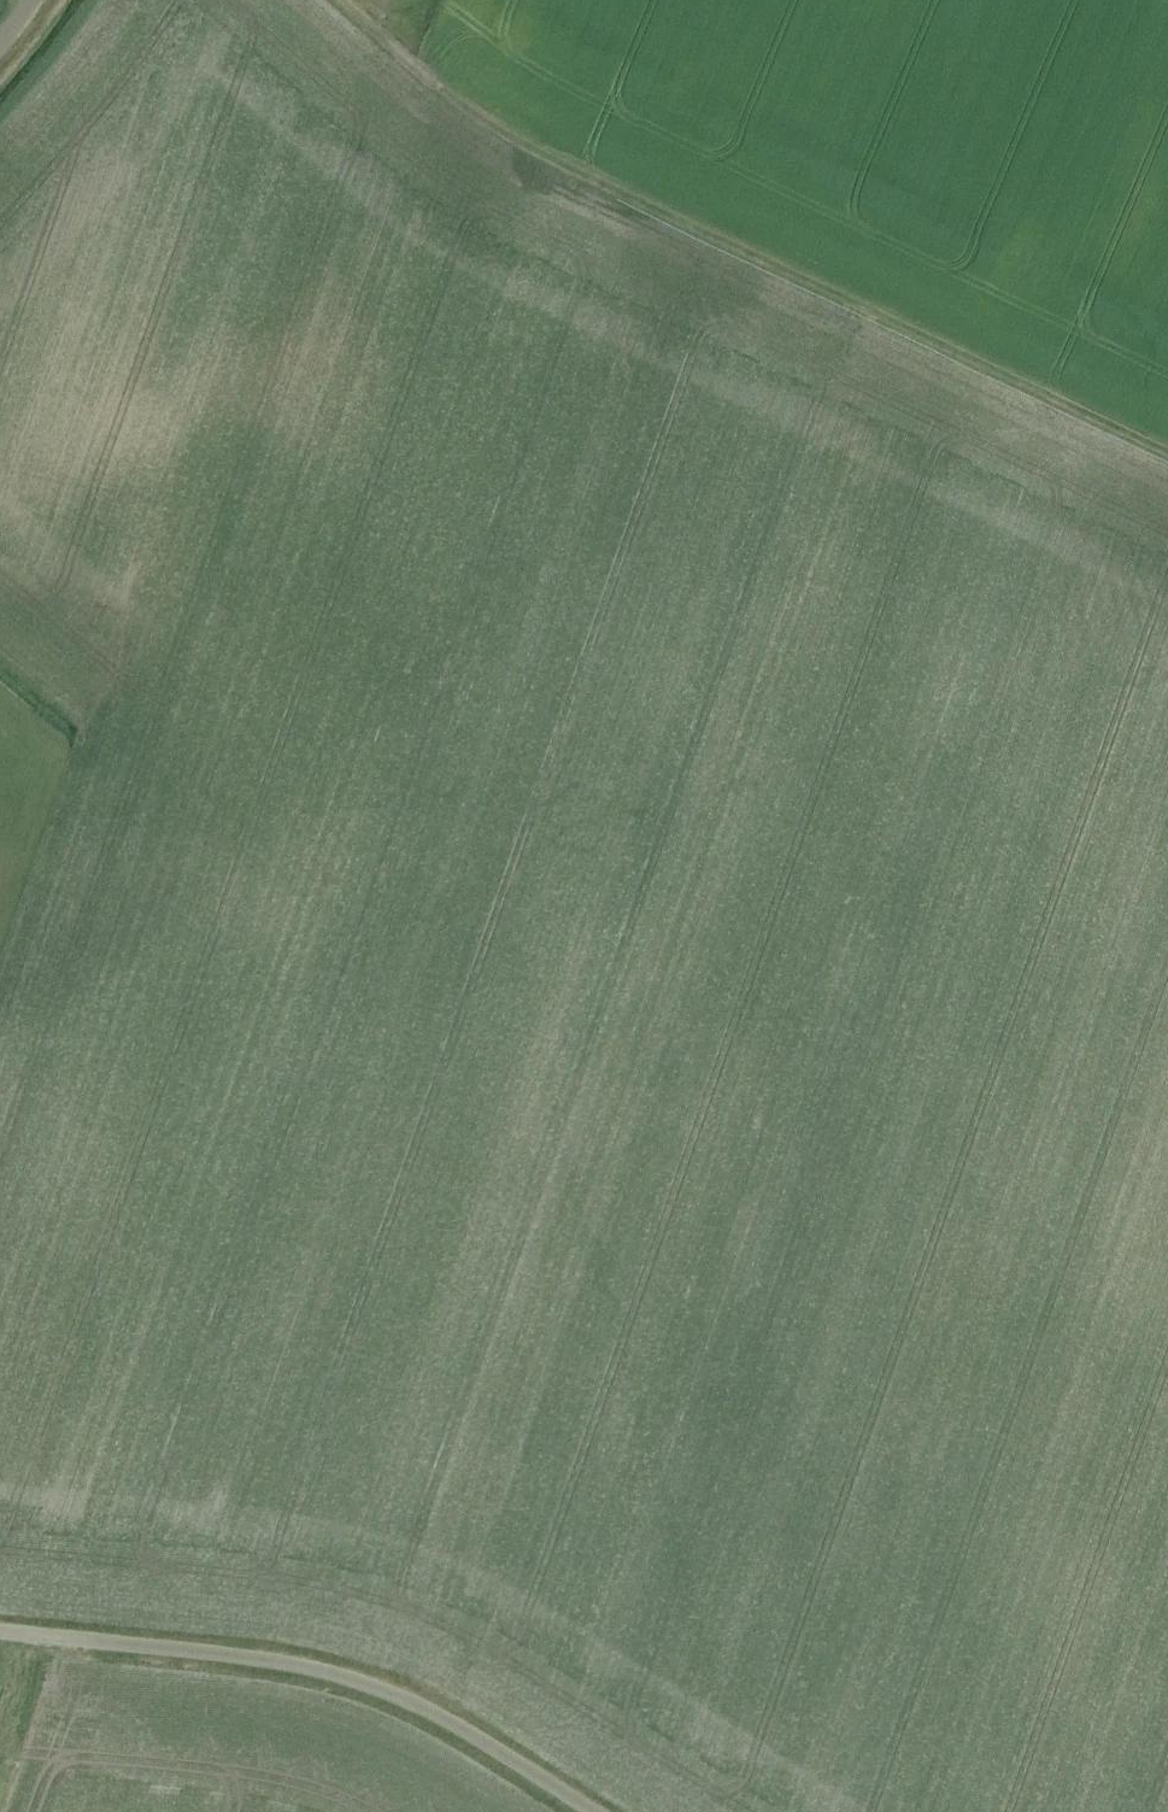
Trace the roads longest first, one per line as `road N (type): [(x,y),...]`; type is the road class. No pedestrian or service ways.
road 1 (unclassified): [(597,1811),(441,1713),(374,1685),(287,1663),(0,1633)]

